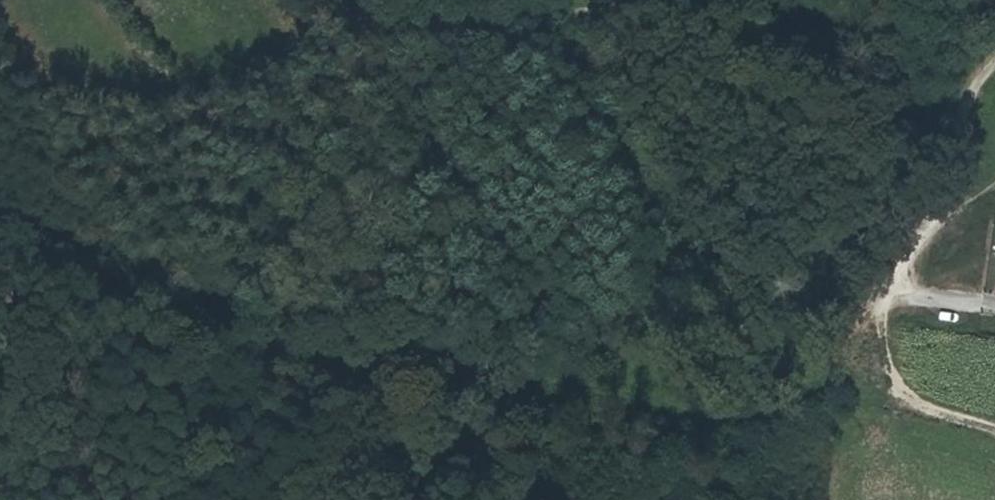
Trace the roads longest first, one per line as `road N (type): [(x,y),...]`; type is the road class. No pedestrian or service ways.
road 1 (track): [(994,433),(908,408),(860,372),(865,317),(936,230),(994,180)]
road 2 (track): [(965,200),(957,131),(994,60)]

